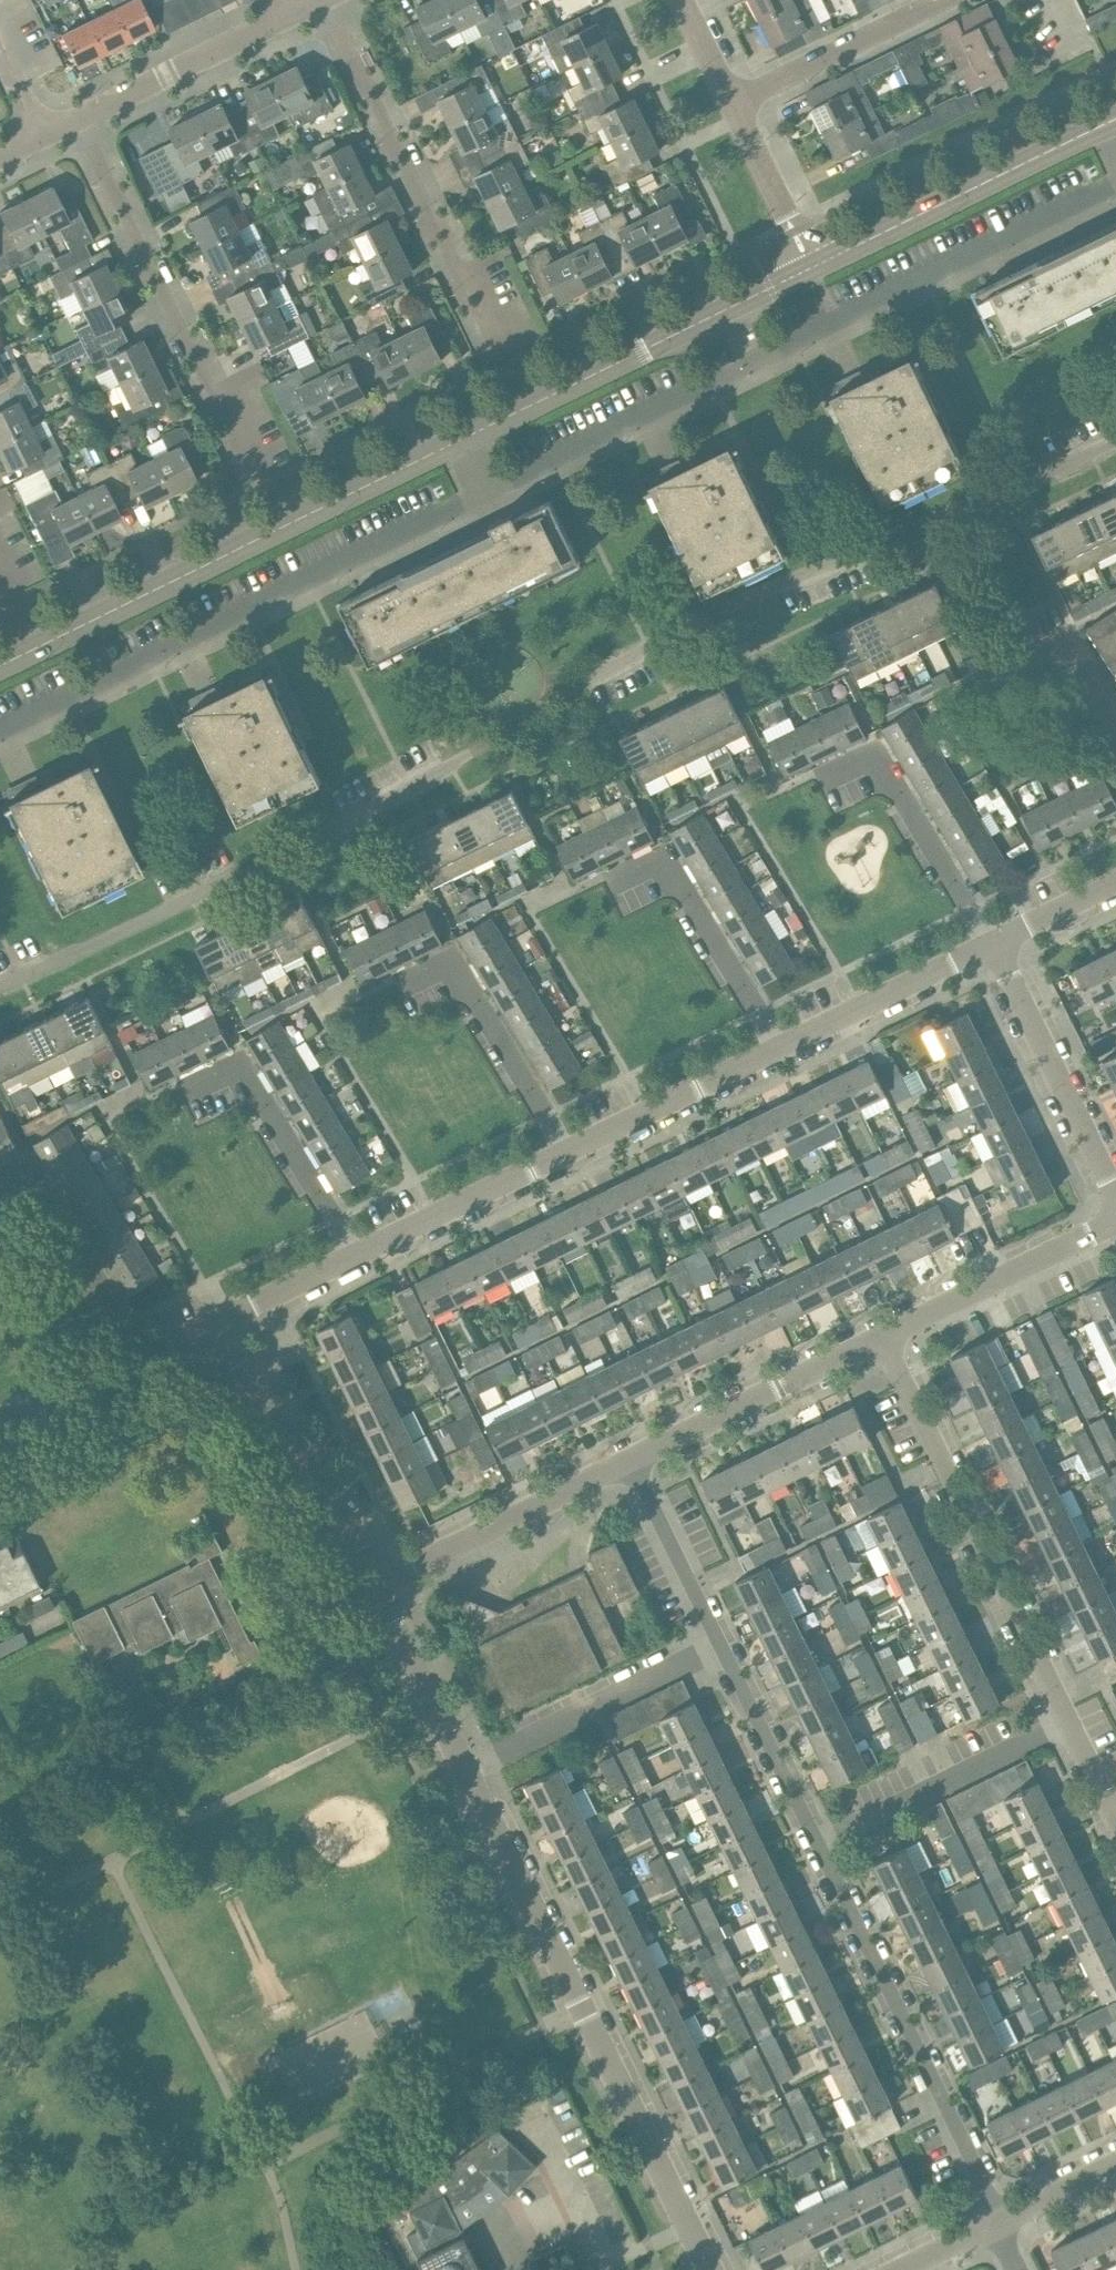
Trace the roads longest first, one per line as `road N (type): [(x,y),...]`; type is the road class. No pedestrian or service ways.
road 1 (residential): [(490,493),(1115,186)]
road 2 (residential): [(578,685),(746,597),(1115,441)]
road 3 (unclassified): [(714,2269),(463,1766)]
road 4 (residential): [(0,733),(490,493)]
road 5 (residential): [(0,984),(481,748)]
road 6 (tertiary): [(463,437),(0,662)]
road 7 (residential): [(1071,1720),(881,1335)]
road 8 (residential): [(1002,2222),(818,1842)]
road 9 (tertiary): [(812,267),(463,437)]
road 10 (residential): [(251,461),(77,121)]
road 11 (residential): [(499,340),(325,0)]
road 12 (tertiary): [(1115,119),(812,267)]
road 13 (unclassified): [(377,1583),(210,1332)]
road 14 (residential): [(993,946),(874,754),(820,782)]
road 15 (residential): [(463,1766),(719,1645)]
road 16 (residential): [(777,1050),(666,855),(613,880)]
road 17 (residential): [(354,1257),(241,1064),(189,1092)]
road 18 (residential): [(377,1583),(630,1458)]
road 19 (residential): [(818,1842),(1071,1720)]
road 20 (residential): [(567,1154),(451,962),(401,986)]
road 21 (residential): [(630,1458),(881,1335)]
road 22 (residential): [(1115,1192),(993,946)]
road 23 (residential): [(881,1335),(1115,1223)]
road 24 (residential): [(137,1359),(31,1166),(0,1182)]
road 25 (residential): [(77,121),(297,13)]
road 26 (unclassified): [(777,1050),(993,946)]
road 27 (residential): [(732,103),(945,0)]
road 28 (unclassified): [(354,1257),(567,1154)]
road 29 (unclassified): [(567,1154),(777,1050)]
road 30 (residential): [(818,1842),(719,1645)]
road 31 (residential): [(719,1645),(630,1458)]
road 32 (unclassified): [(463,1766),(377,1583)]
road 33 (residential): [(1115,714),(1071,637),(999,672),(984,669)]
road 34 (residential): [(812,267),(732,103)]
road 35 (unclassified): [(210,1332),(354,1257)]
road 36 (unclassified): [(0,1425),(137,1359)]
road 37 (unclassified): [(993,946),(1115,884)]
road 38 (residential): [(1002,2222),(1115,2165)]

